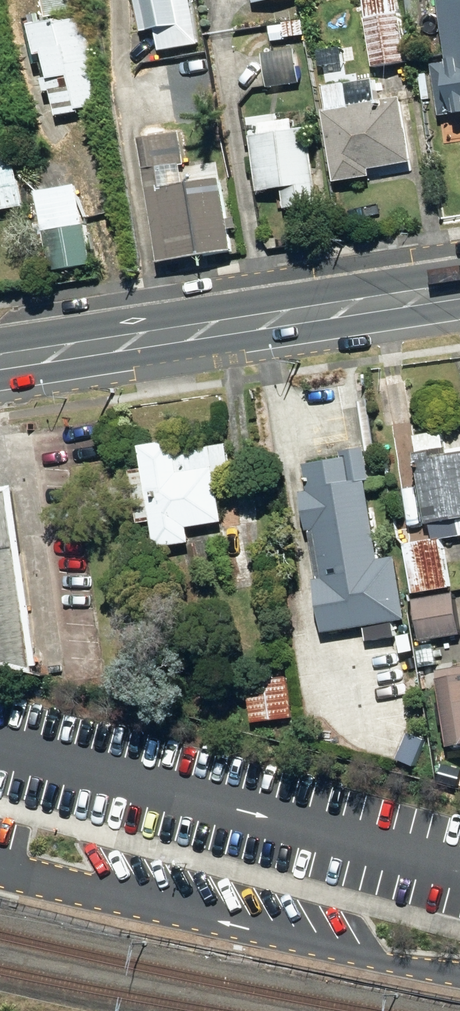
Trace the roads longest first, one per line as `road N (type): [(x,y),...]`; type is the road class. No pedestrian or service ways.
road 1 (secondary): [(0,360),(459,291)]

